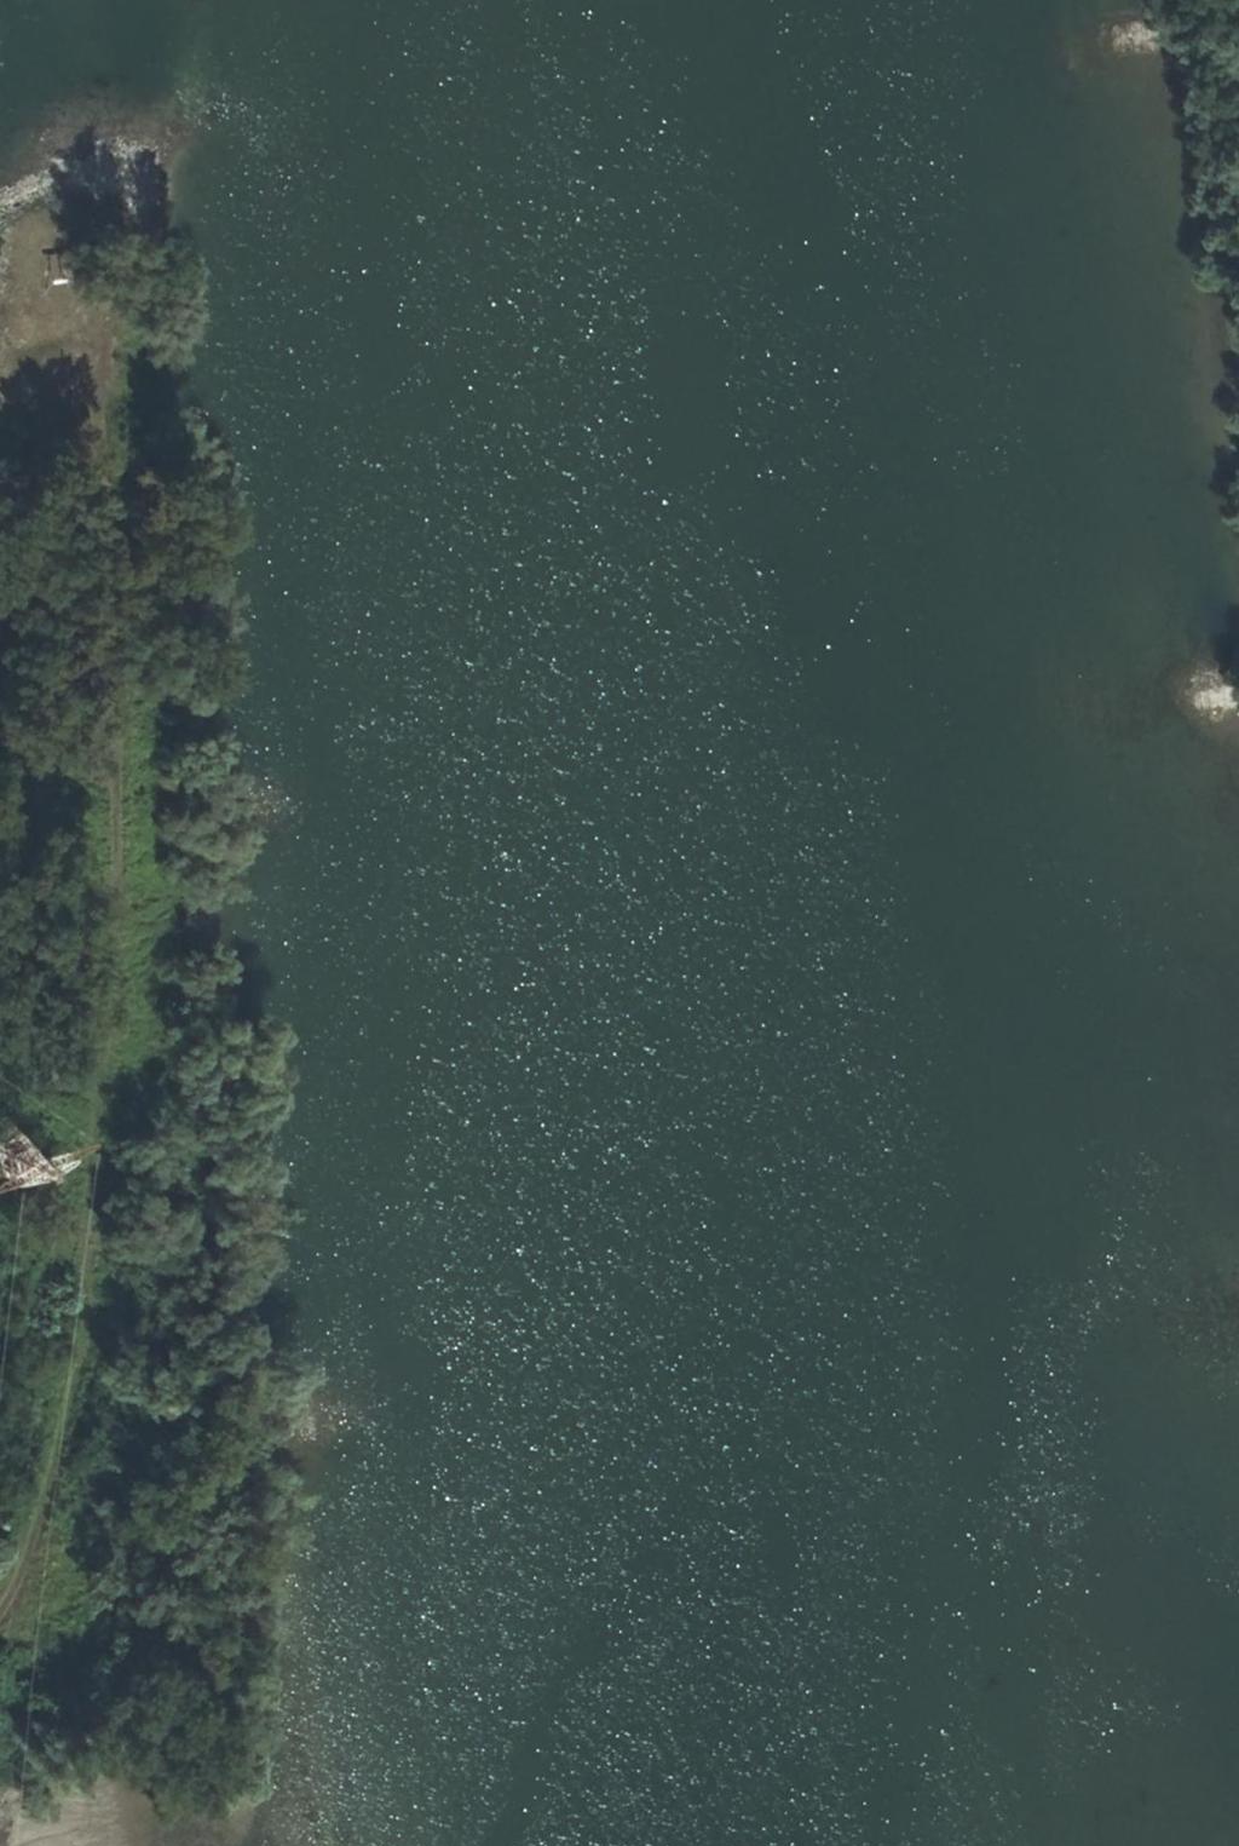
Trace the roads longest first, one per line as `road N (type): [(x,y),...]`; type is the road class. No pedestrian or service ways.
road 1 (track): [(0,1622),(50,1527),(88,1370),(120,801),(105,335)]
road 2 (track): [(0,495),(38,338),(105,335)]

